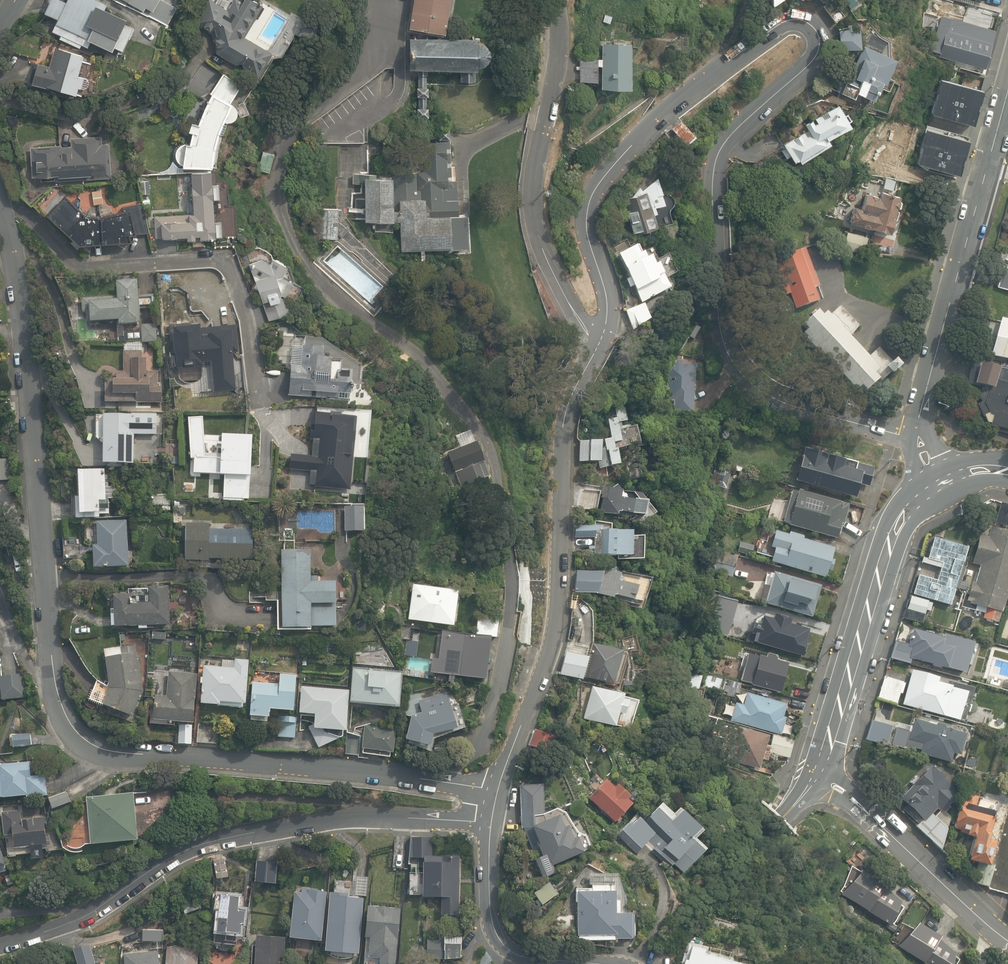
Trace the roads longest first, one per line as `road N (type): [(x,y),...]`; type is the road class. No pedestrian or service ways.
road 1 (residential): [(597,339),(605,303),(585,226),(605,174),(727,63),(784,22),(801,20),(818,35),(817,55),(717,158),(721,333),(735,364),(769,395),(919,445)]
road 2 (residential): [(5,211),(26,344),(52,690),(73,734),(115,752),(498,790)]
road 3 (residential): [(0,945),(74,919),(210,842),(353,817),(492,822)]
road 4 (residential): [(498,790),(551,636),(566,421),(597,339)]
road 5 (residential): [(5,211),(45,229),(79,266),(217,259),(245,321),(255,397)]
road 6 (residential): [(919,445),(923,392),(1007,94)]
road 7 (residential): [(597,339),(568,299),(536,222),(533,185),(555,52),(553,0)]
road 8 (secondary): [(818,770),(892,542),(911,510),(943,484)]
road 9 (secondary): [(646,963),(818,770)]
road 10 (residential): [(818,770),(1007,939)]
road 11 (residential): [(591,963),(521,955),(496,937),(492,822)]

